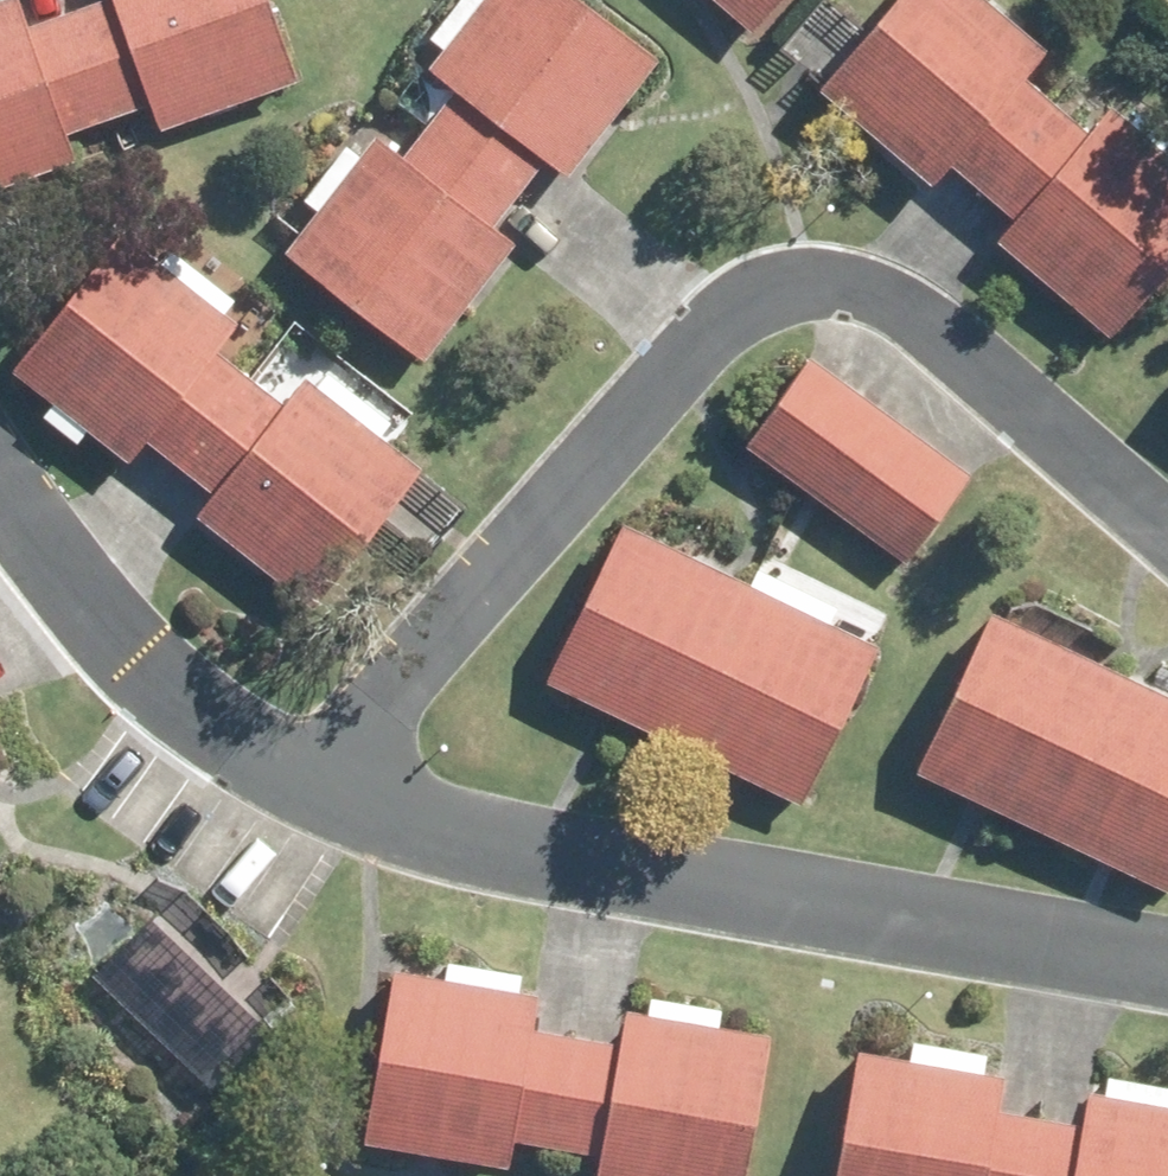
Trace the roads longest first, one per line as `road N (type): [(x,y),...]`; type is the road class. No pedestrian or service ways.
road 1 (residential): [(329,791),(511,550),(755,294),(859,287),(1030,412),(1167,539)]
road 2 (residential): [(329,791),(540,851),(1167,963)]
road 3 (residential): [(0,485),(67,587),(190,710),(329,791)]

